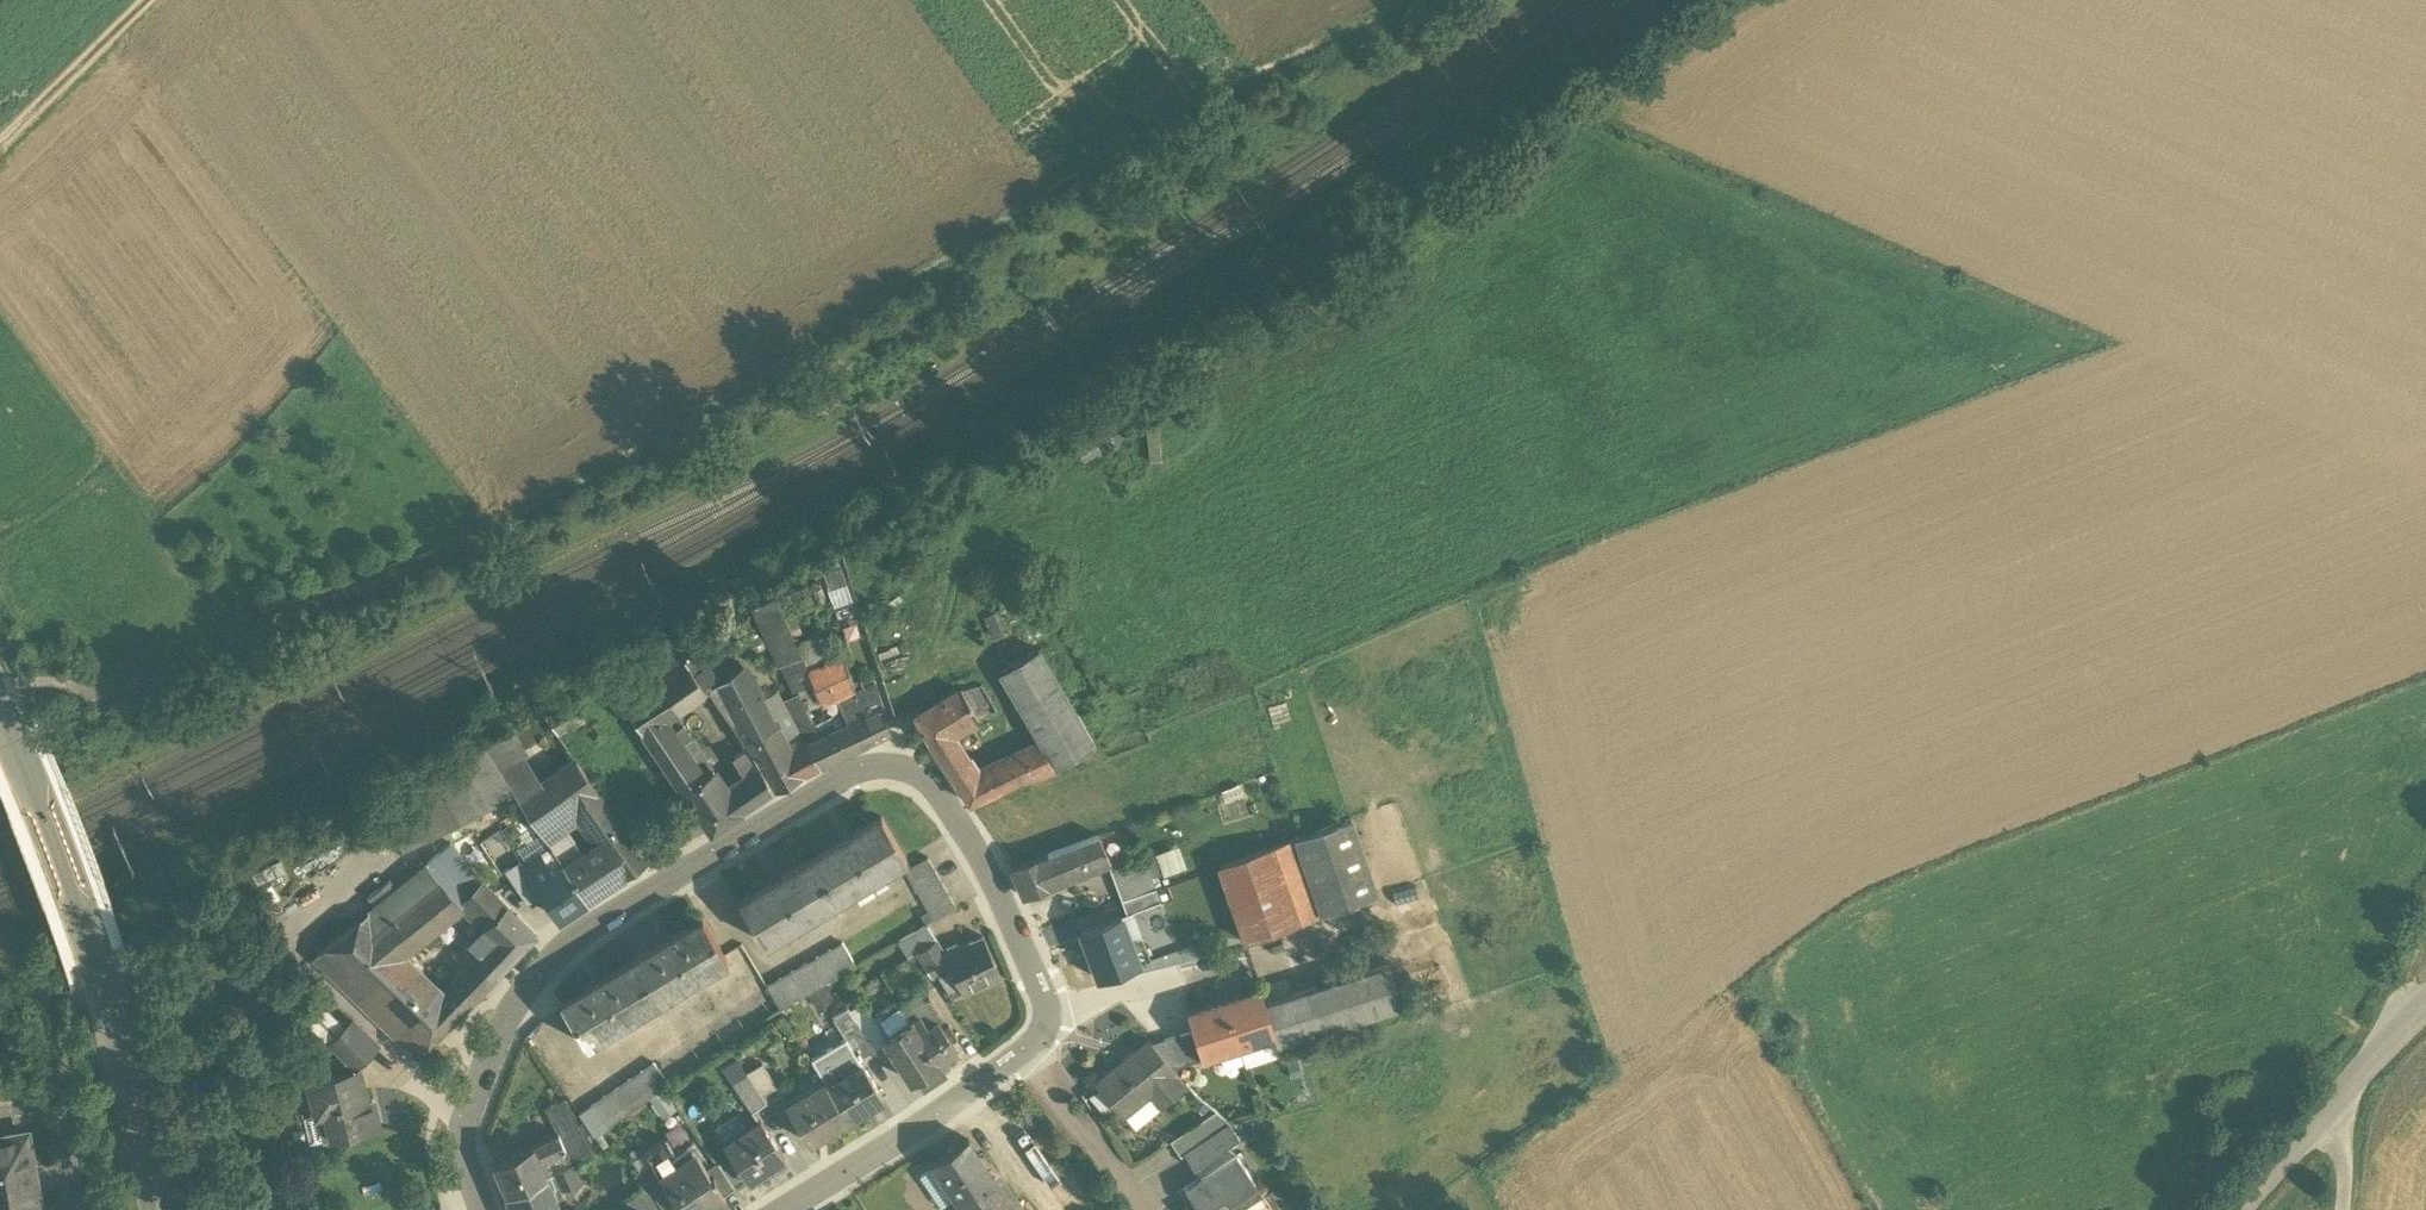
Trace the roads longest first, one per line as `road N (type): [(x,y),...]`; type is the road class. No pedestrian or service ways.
road 1 (track): [(0,689),(72,682),(86,698),(441,558),(606,470),(1207,97),(1405,0)]
road 2 (residential): [(1057,1021),(990,872),(949,807),(901,768),(855,771),(575,944),(533,989),(503,1043),(470,1139),(481,1209)]
road 3 (secondary): [(152,1209),(115,998),(0,716)]
road 4 (residential): [(779,1209),(1023,1051)]
road 5 (unclassified): [(2425,1007),(2241,1209)]
road 6 (track): [(182,0),(52,132),(0,170)]
road 7 (residential): [(1130,1209),(1023,1051)]
road 8 (residential): [(1057,1021),(1155,984),(1174,1031)]
road 9 (residential): [(73,1209),(55,1112),(2,1118)]

